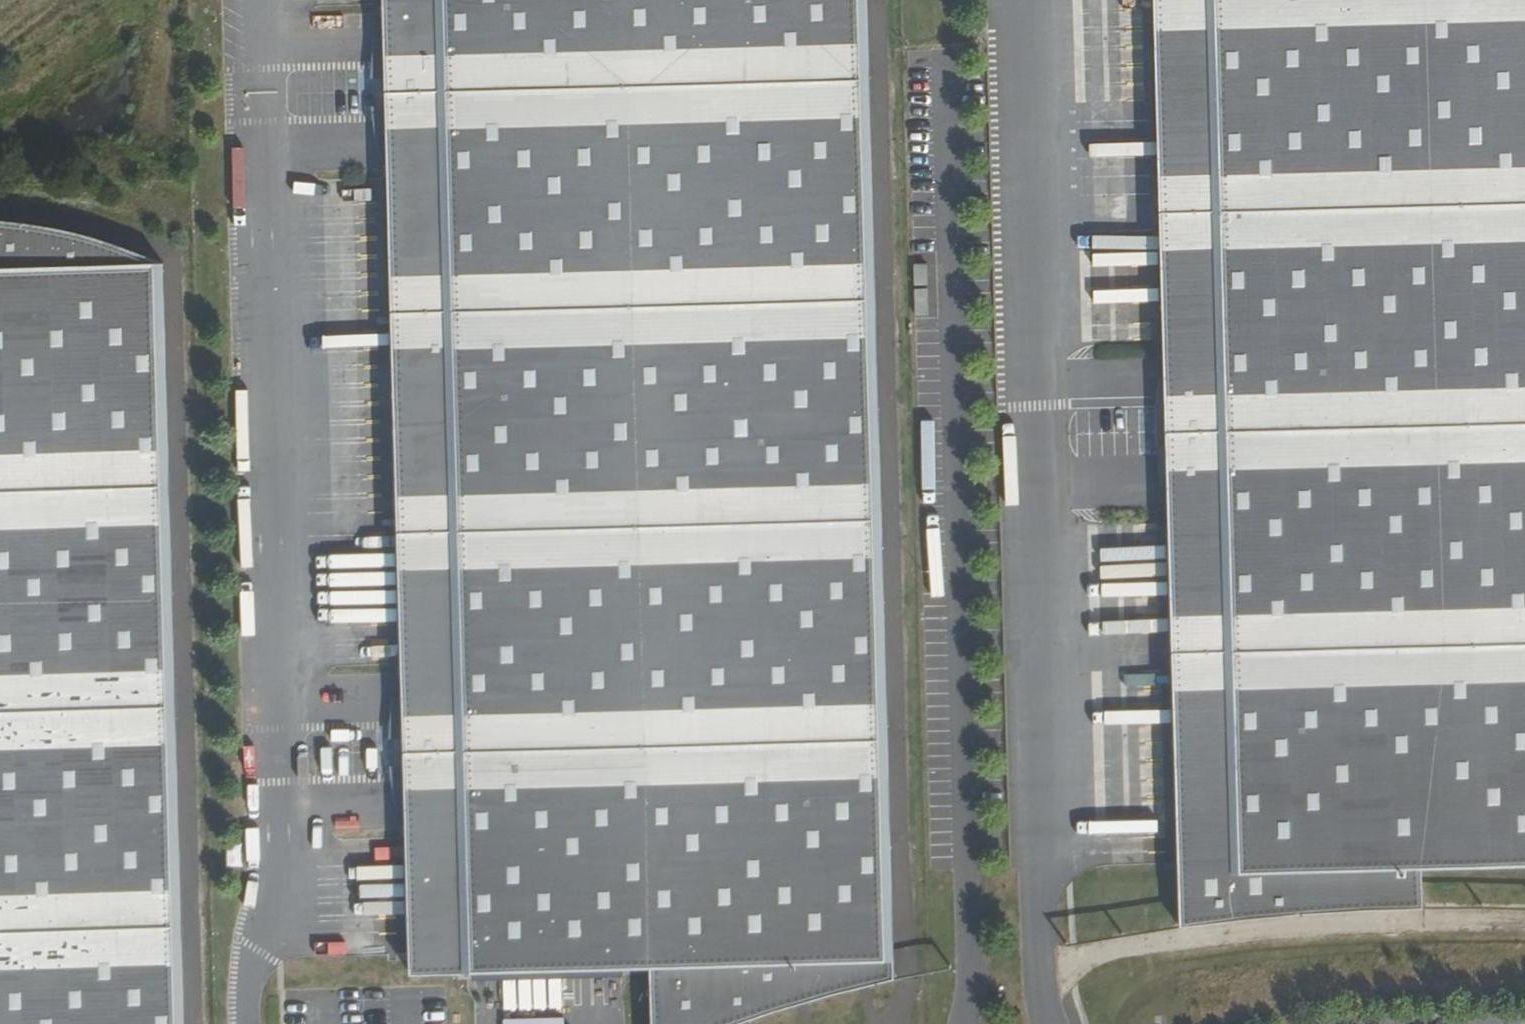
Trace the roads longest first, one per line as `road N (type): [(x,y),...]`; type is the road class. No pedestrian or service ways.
road 1 (unclassified): [(1044,935),(1021,0)]

